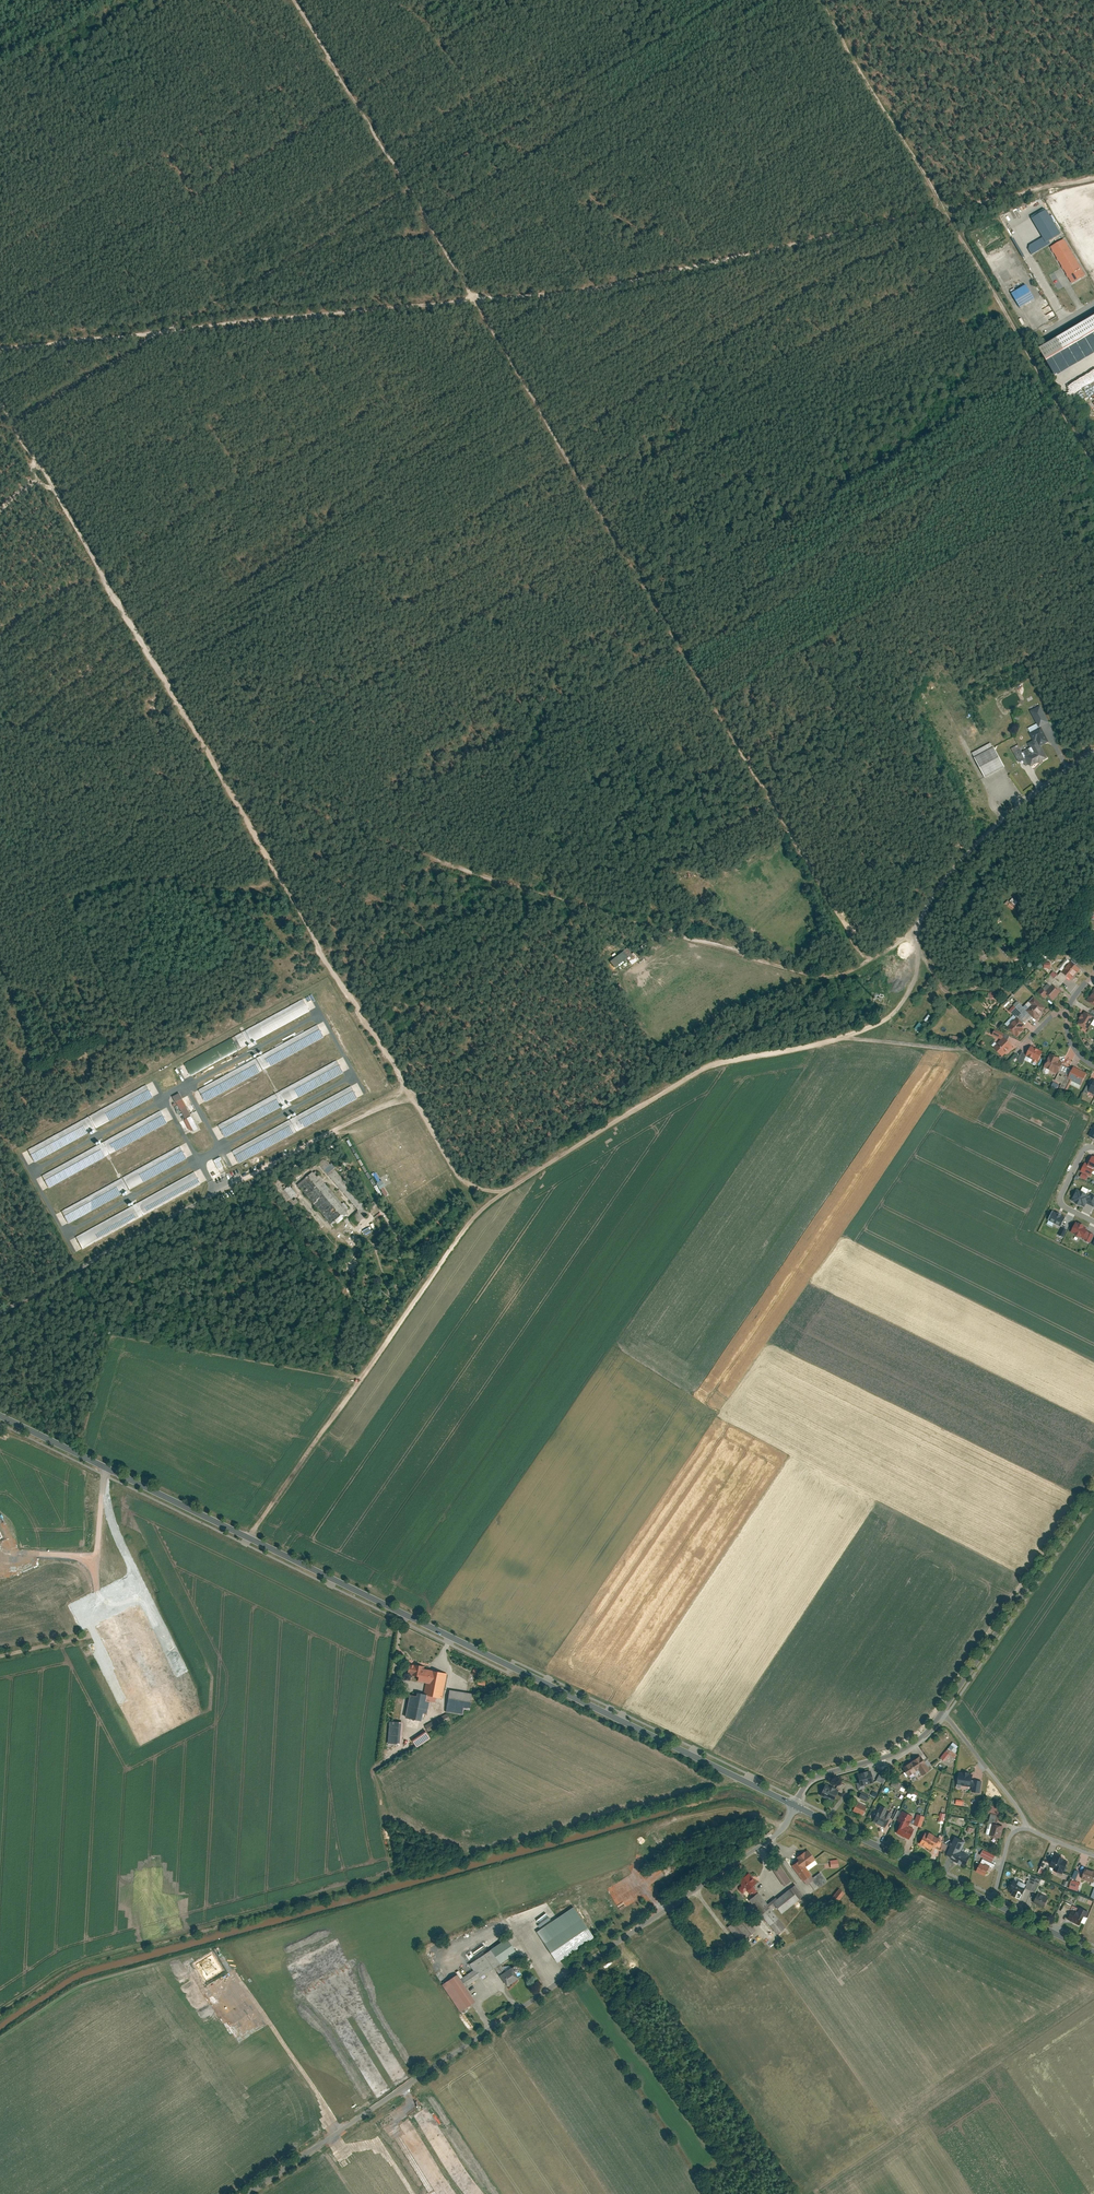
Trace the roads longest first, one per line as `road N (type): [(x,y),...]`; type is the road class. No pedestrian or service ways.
road 1 (track): [(870,961),(294,0)]
road 2 (track): [(1093,178),(621,284),(0,349)]
road 3 (track): [(248,1538),(478,1214),(702,1070),(845,1037),(887,1019),(916,976),(917,927),(945,880),(1003,816)]
road 4 (track): [(505,1191),(473,1186),(453,1170),(0,406)]
road 5 (track): [(870,961),(826,978),(794,972),(507,886),(221,777),(0,723)]
road 6 (tertiary): [(0,1417),(795,1805)]
road 7 (track): [(10,424),(730,0)]
road 8 (unclassified): [(242,2193),(774,1837),(795,1805)]
road 9 (track): [(187,1087),(31,1174),(65,1235),(355,1076)]
road 10 (track): [(410,1097),(479,1076),(583,1027),(654,1035),(794,972)]
road 11 (track): [(1024,344),(822,0)]
road 12 (track): [(187,1087),(238,1182),(380,1105),(412,1100)]
road 13 (track): [(0,926),(57,894),(121,876),(184,873),(249,887),(280,878)]
road 14 (unclassified): [(0,1313),(238,1182)]
road 15 (residential): [(943,1711),(1093,1490)]
road 16 (track): [(104,1467),(95,1635),(0,1658)]
road 17 (track): [(889,117),(1093,8)]
road 18 (track): [(472,1186),(646,1035)]
road 19 (tertiary): [(795,1805),(992,1904)]
road 20 (residential): [(795,1805),(810,1782),(904,1749),(943,1711)]
road 21 (track): [(1000,1066),(964,1050),(845,1037)]
road 22 (track): [(320,1014),(187,1087)]
road 23 (residential): [(943,1711),(1031,1830)]
road 24 (track): [(1093,897),(1013,990)]

